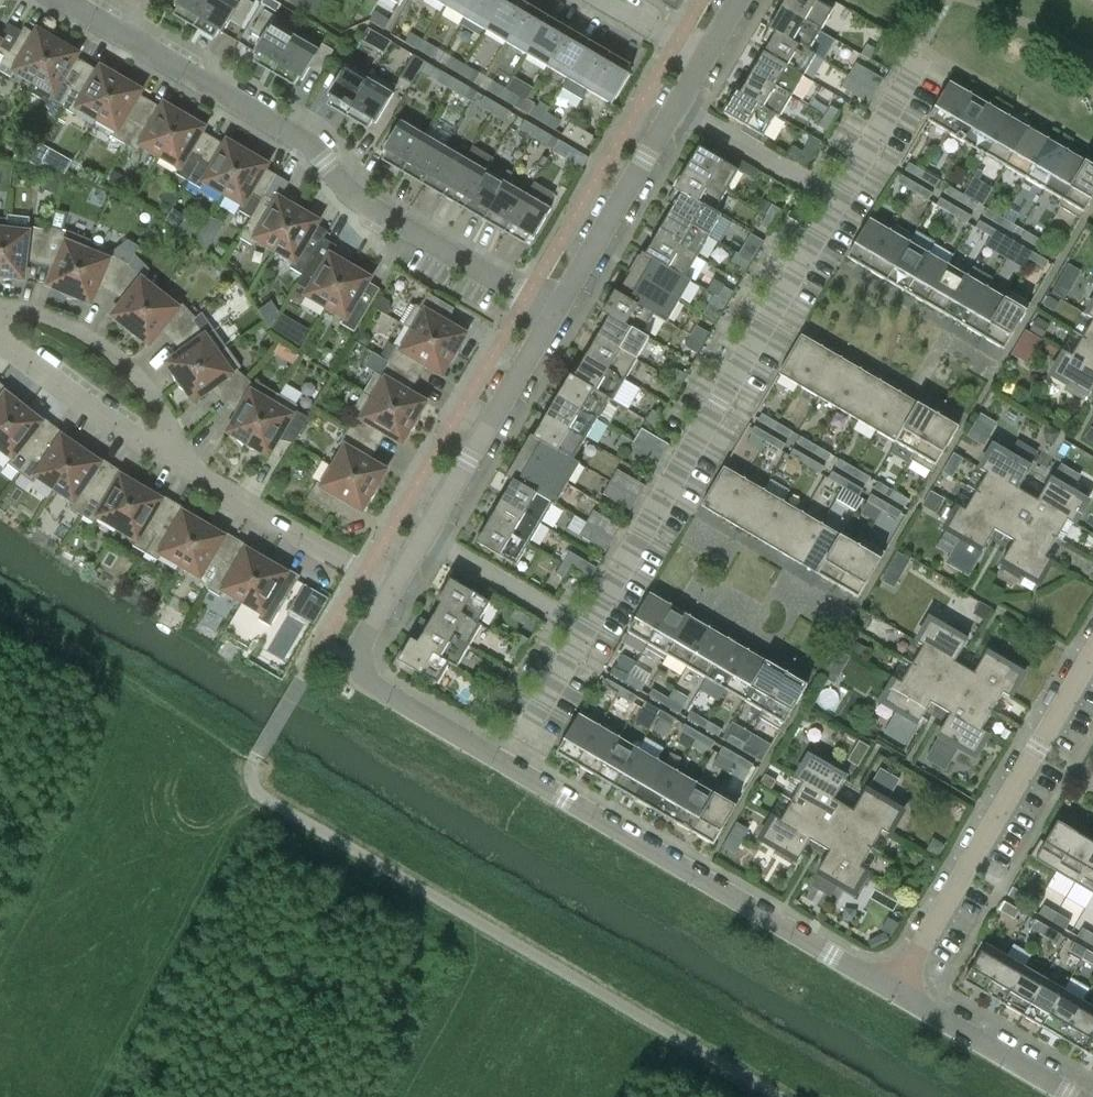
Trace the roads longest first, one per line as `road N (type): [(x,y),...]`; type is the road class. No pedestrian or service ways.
road 1 (residential): [(554,310),(397,227),(313,142),(59,0)]
road 2 (residential): [(595,638),(843,203)]
road 3 (residential): [(890,990),(520,772)]
road 4 (residential): [(890,990),(1092,654)]
road 5 (residential): [(213,484),(154,387),(99,339),(69,322),(21,316),(0,324)]
road 6 (residential): [(520,772),(360,668),(362,649),(400,582)]
road 7 (residential): [(428,538),(554,310)]
road 8 (residential): [(213,484),(0,341)]
road 9 (residential): [(554,310),(676,107)]
road 10 (residential): [(1077,1096),(890,990)]
road 11 (residential): [(400,582),(364,574),(213,484)]
road 12 (residential): [(428,538),(595,638)]
road 13 (residential): [(676,107),(843,203)]
road 14 (residential): [(843,203),(923,49)]
road 15 (residential): [(520,772),(595,638)]

